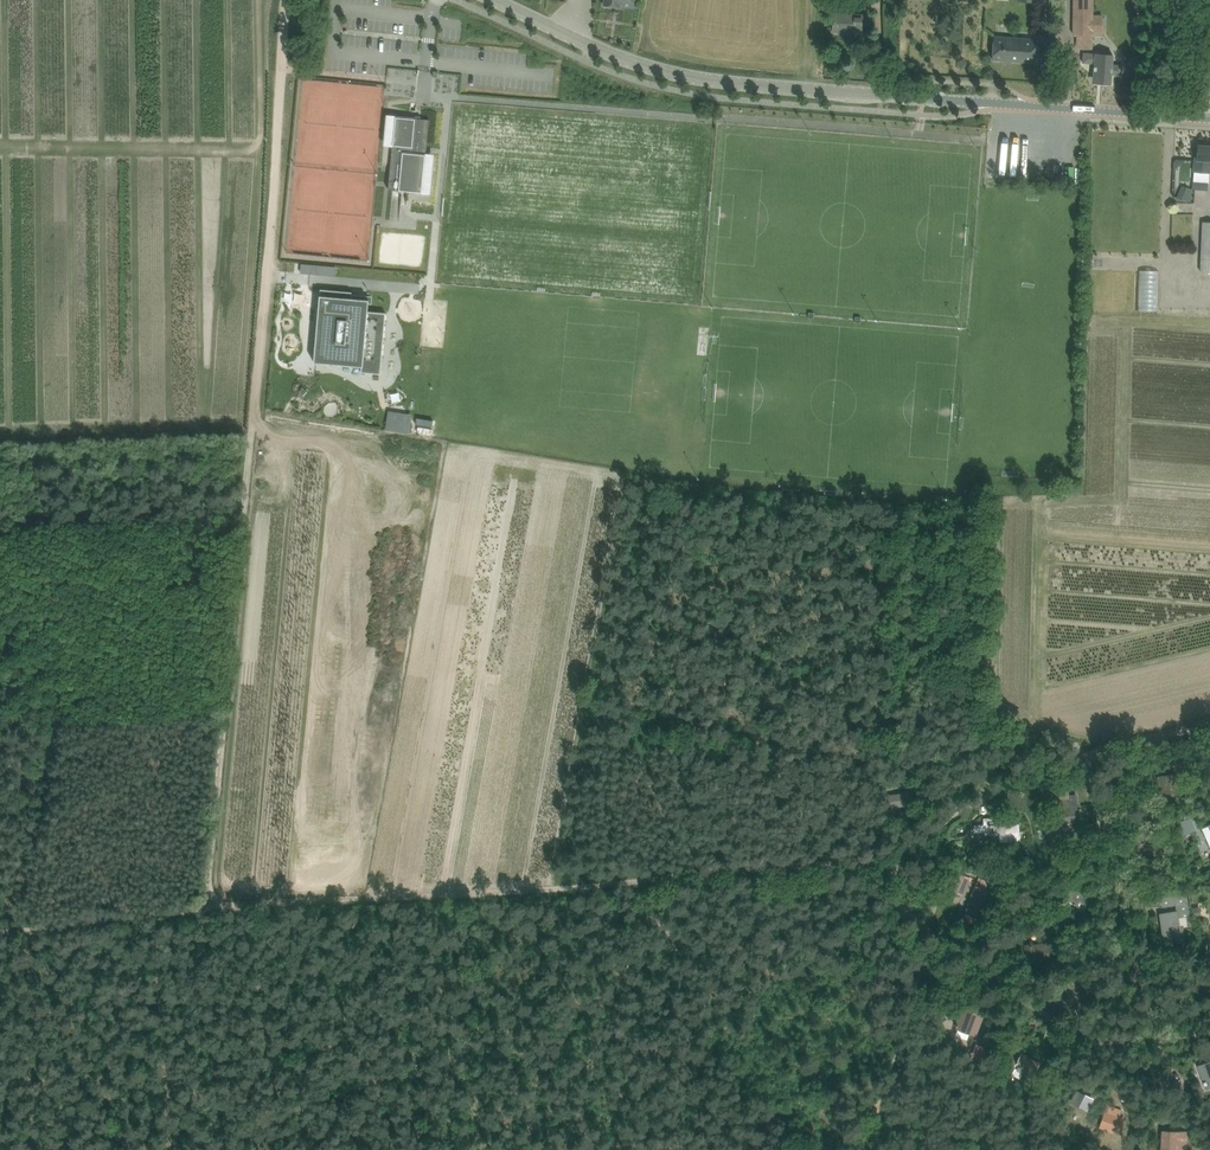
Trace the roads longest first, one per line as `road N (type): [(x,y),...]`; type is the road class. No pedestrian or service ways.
road 1 (track): [(287,0),(276,38),(254,460),(208,910)]
road 2 (track): [(0,928),(886,852)]
road 3 (tertiary): [(1209,119),(704,79),(653,70),(490,0)]
road 4 (track): [(1165,1041),(1098,1043),(1032,1029),(953,986),(909,944),(886,852)]
road 5 (track): [(1209,730),(1091,755),(941,818),(886,852)]
road 6 (track): [(1091,755),(1165,1041)]

